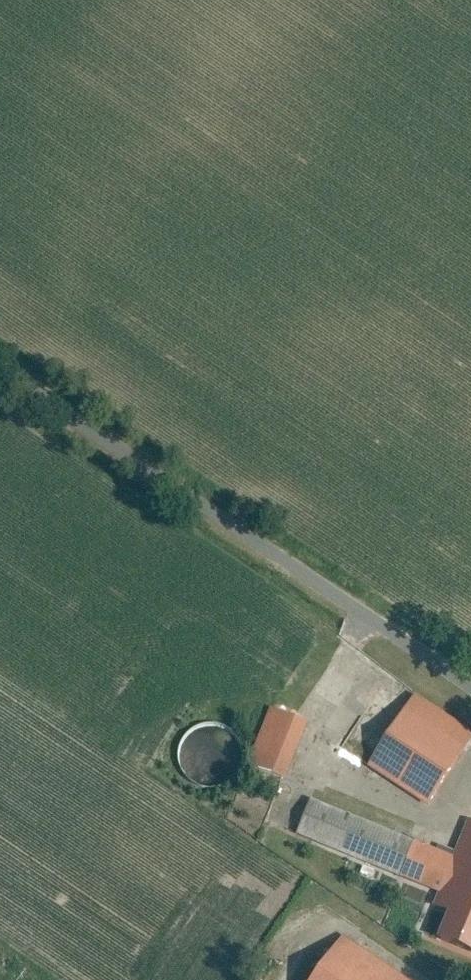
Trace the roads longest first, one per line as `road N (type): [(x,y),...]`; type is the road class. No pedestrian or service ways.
road 1 (unclassified): [(470,689),(0,371)]

